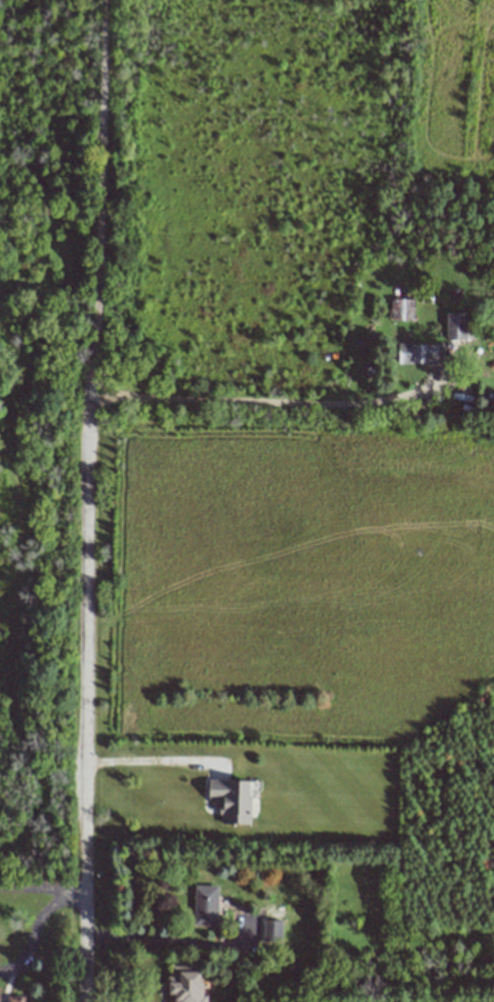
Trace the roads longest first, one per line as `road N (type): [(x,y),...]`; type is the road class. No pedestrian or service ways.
road 1 (residential): [(83,1001),(91,393)]

